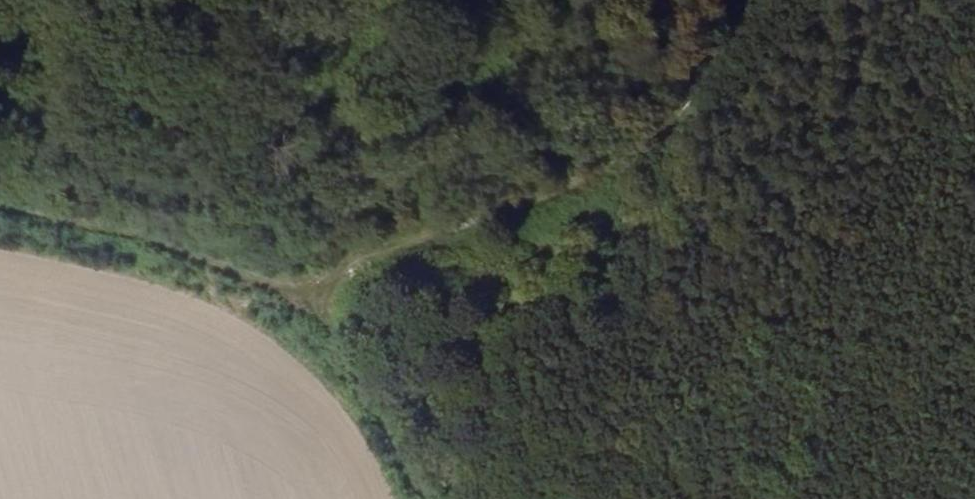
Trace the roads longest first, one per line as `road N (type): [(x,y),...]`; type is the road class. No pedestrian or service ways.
road 1 (track): [(429,498),(412,453),(311,301),(123,228),(0,210)]
road 2 (track): [(311,301),(528,214),(638,156),(725,0)]
road 3 (track): [(464,0),(493,73),(528,214)]

